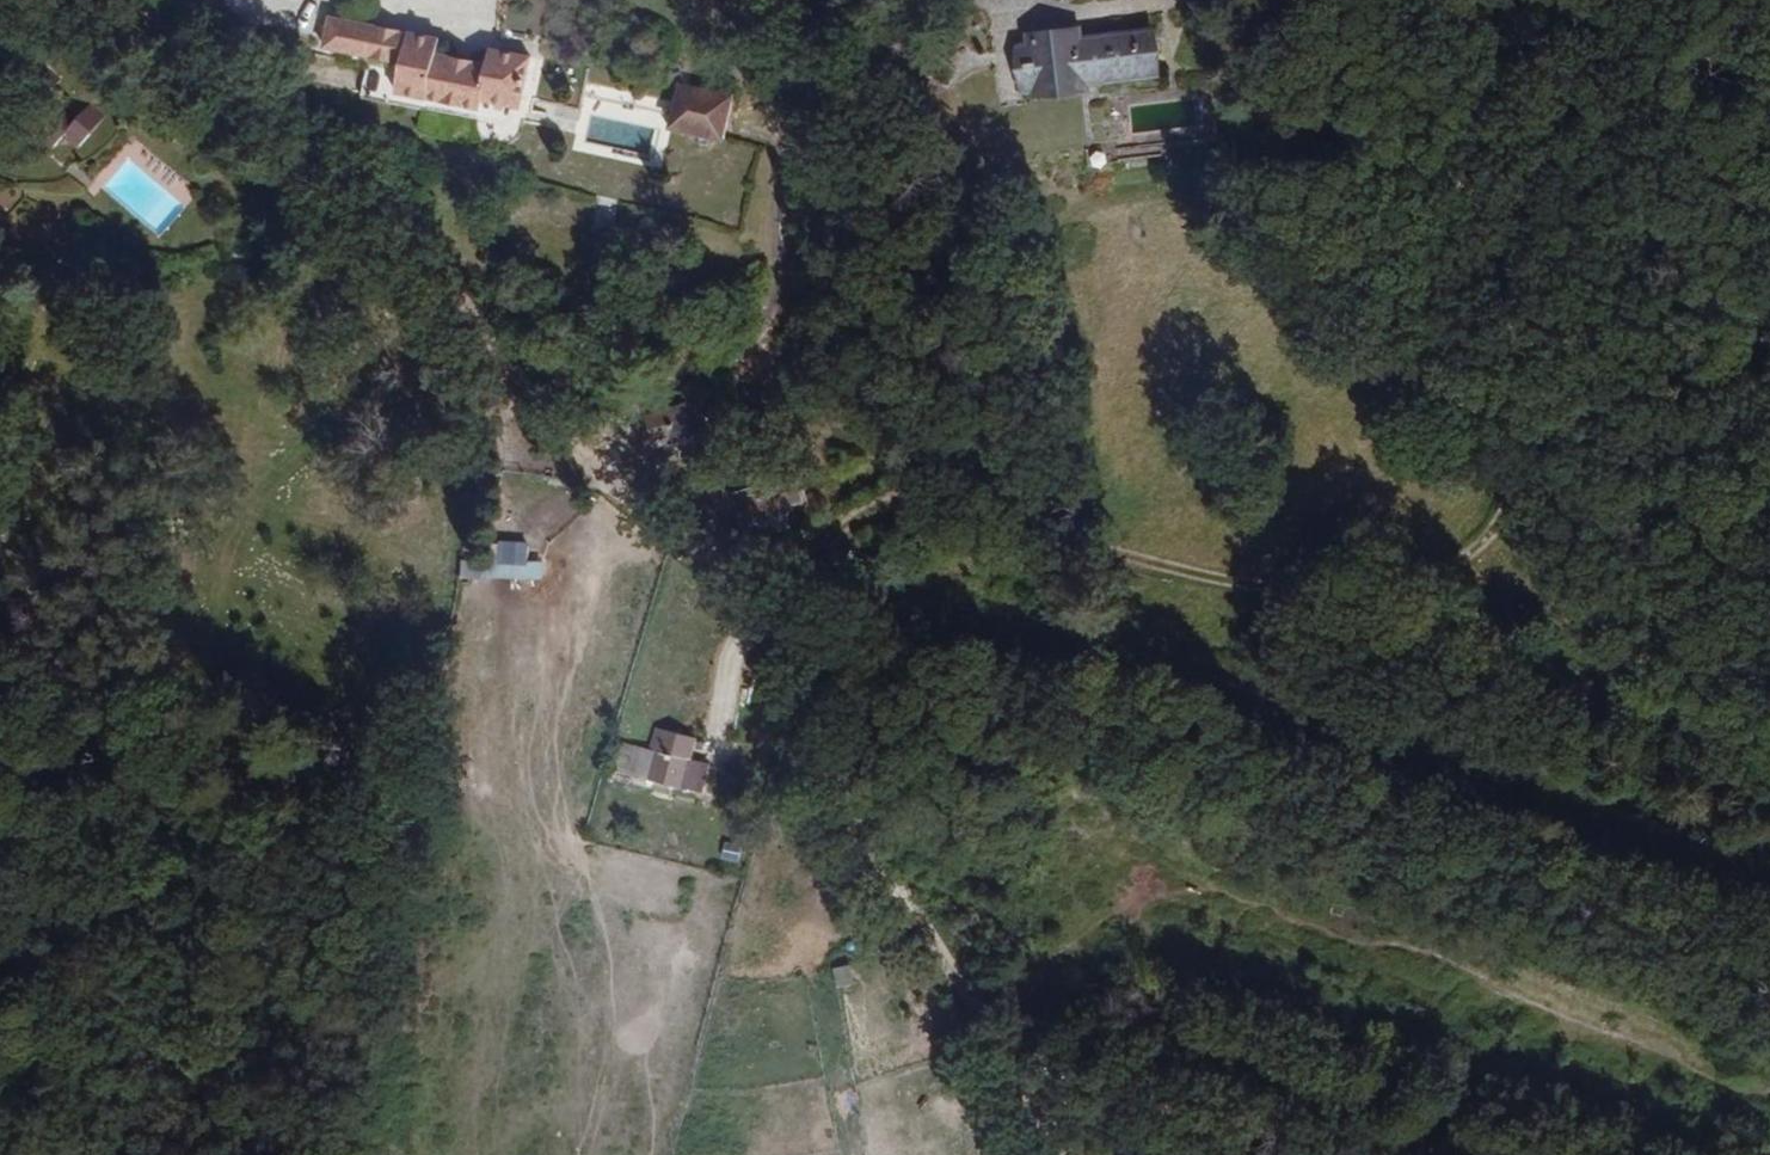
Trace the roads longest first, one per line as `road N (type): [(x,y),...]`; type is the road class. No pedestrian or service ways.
road 1 (track): [(1060,1154),(764,637),(643,488),(261,111),(185,24),(130,0)]

